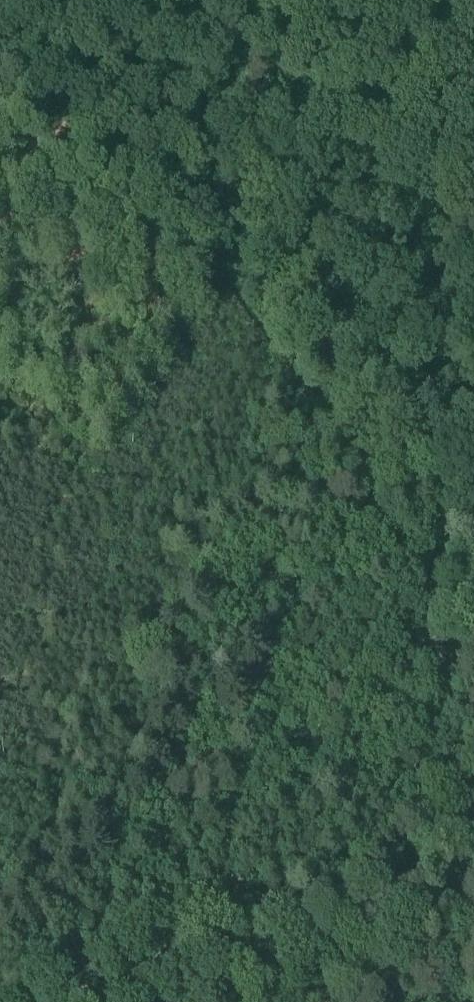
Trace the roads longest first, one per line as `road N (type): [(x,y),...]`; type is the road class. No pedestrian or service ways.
road 1 (track): [(327,1001),(473,940)]

